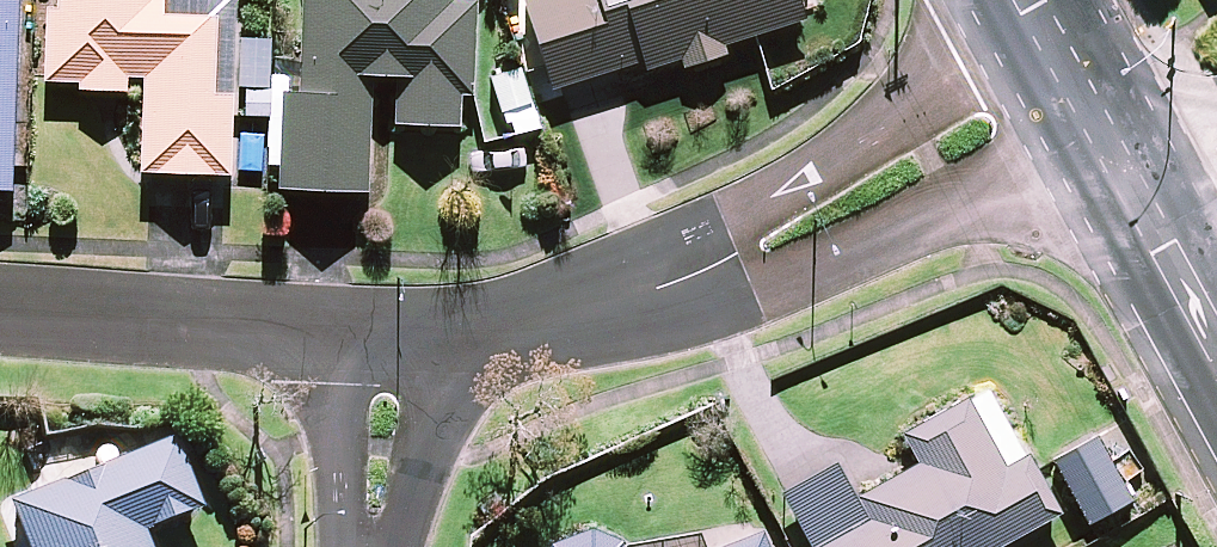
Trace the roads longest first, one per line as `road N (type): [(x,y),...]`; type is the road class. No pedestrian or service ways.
road 1 (residential): [(390,335),(480,328),(626,300),(757,249),(1074,84)]
road 2 (residential): [(0,314),(390,335)]
road 3 (residential): [(369,546),(390,335)]
road 4 (secondary): [(1143,184),(1216,316)]
road 5 (secondary): [(1074,84),(1143,184)]

